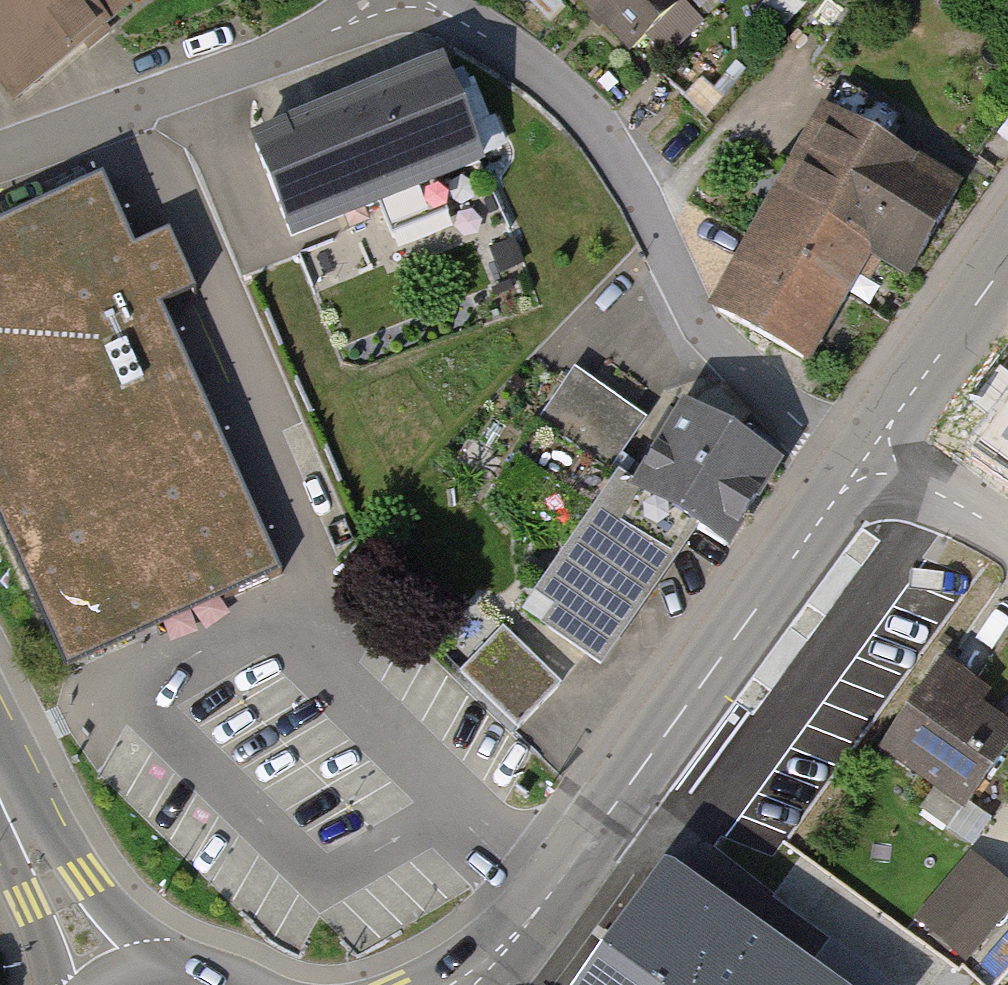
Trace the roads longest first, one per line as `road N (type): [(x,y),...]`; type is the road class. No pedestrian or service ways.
road 1 (residential): [(415,0),(553,81),(629,174),(709,337),(801,425),(879,461)]
road 2 (tertiary): [(510,943),(841,492),(879,461)]
road 3 (residential): [(379,0),(314,40),(0,155)]
road 4 (tertiary): [(879,461),(894,416),(1007,260)]
road 5 (primary): [(178,972),(142,943),(75,862),(5,809)]
road 6 (primary): [(5,809),(17,886),(55,984)]
road 7 (residential): [(879,461),(1007,532)]

